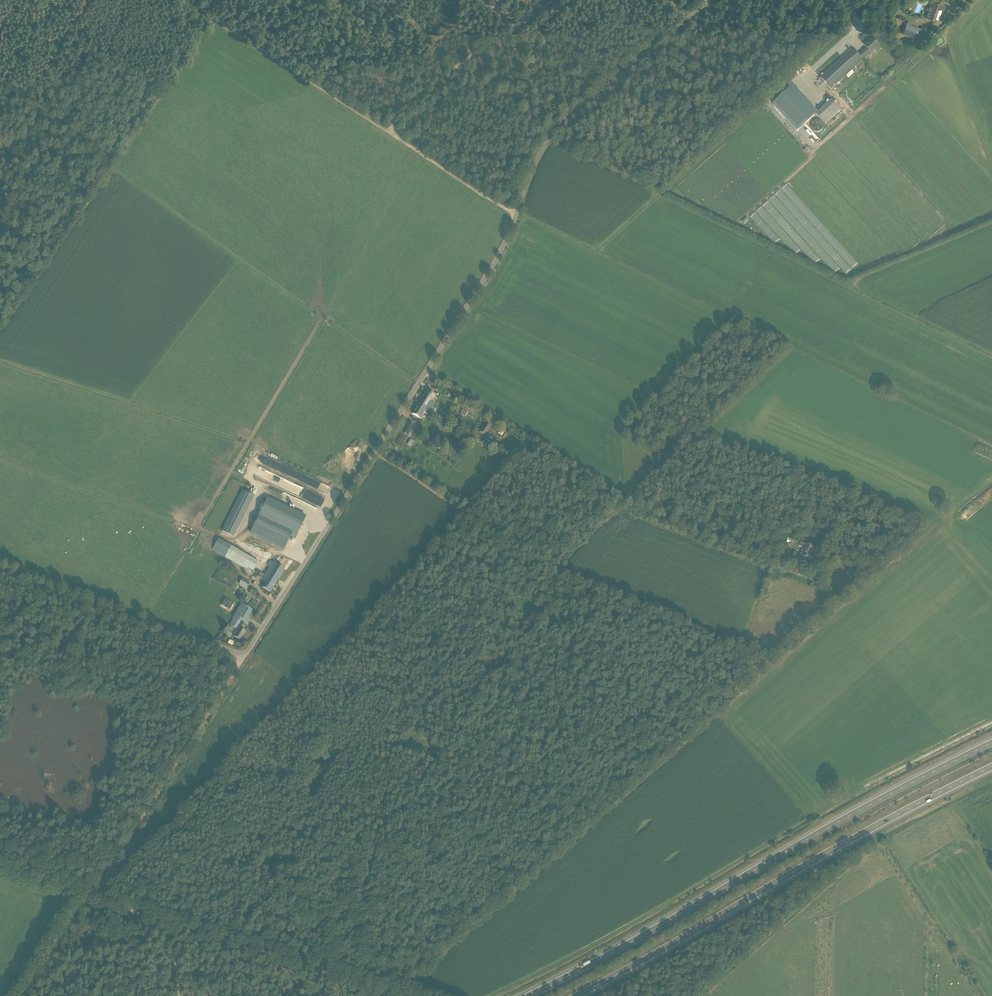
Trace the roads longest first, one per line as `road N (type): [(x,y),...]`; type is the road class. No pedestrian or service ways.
road 1 (unclassified): [(0,569),(249,650),(494,266),(549,140),(708,0)]
road 2 (track): [(178,926),(396,991),(645,767),(656,743),(612,657),(567,612),(552,563),(372,455)]
road 3 (trunk): [(991,744),(530,995)]
road 4 (trunk): [(577,995),(991,768)]
road 5 (track): [(830,567),(812,582),(613,501),(426,372)]
road 6 (track): [(26,995),(249,650)]
road 7 (track): [(417,151),(191,0)]
road 8 (track): [(704,882),(889,774)]
road 9 (track): [(0,873),(178,926)]
road 10 (track): [(484,0),(616,78)]

